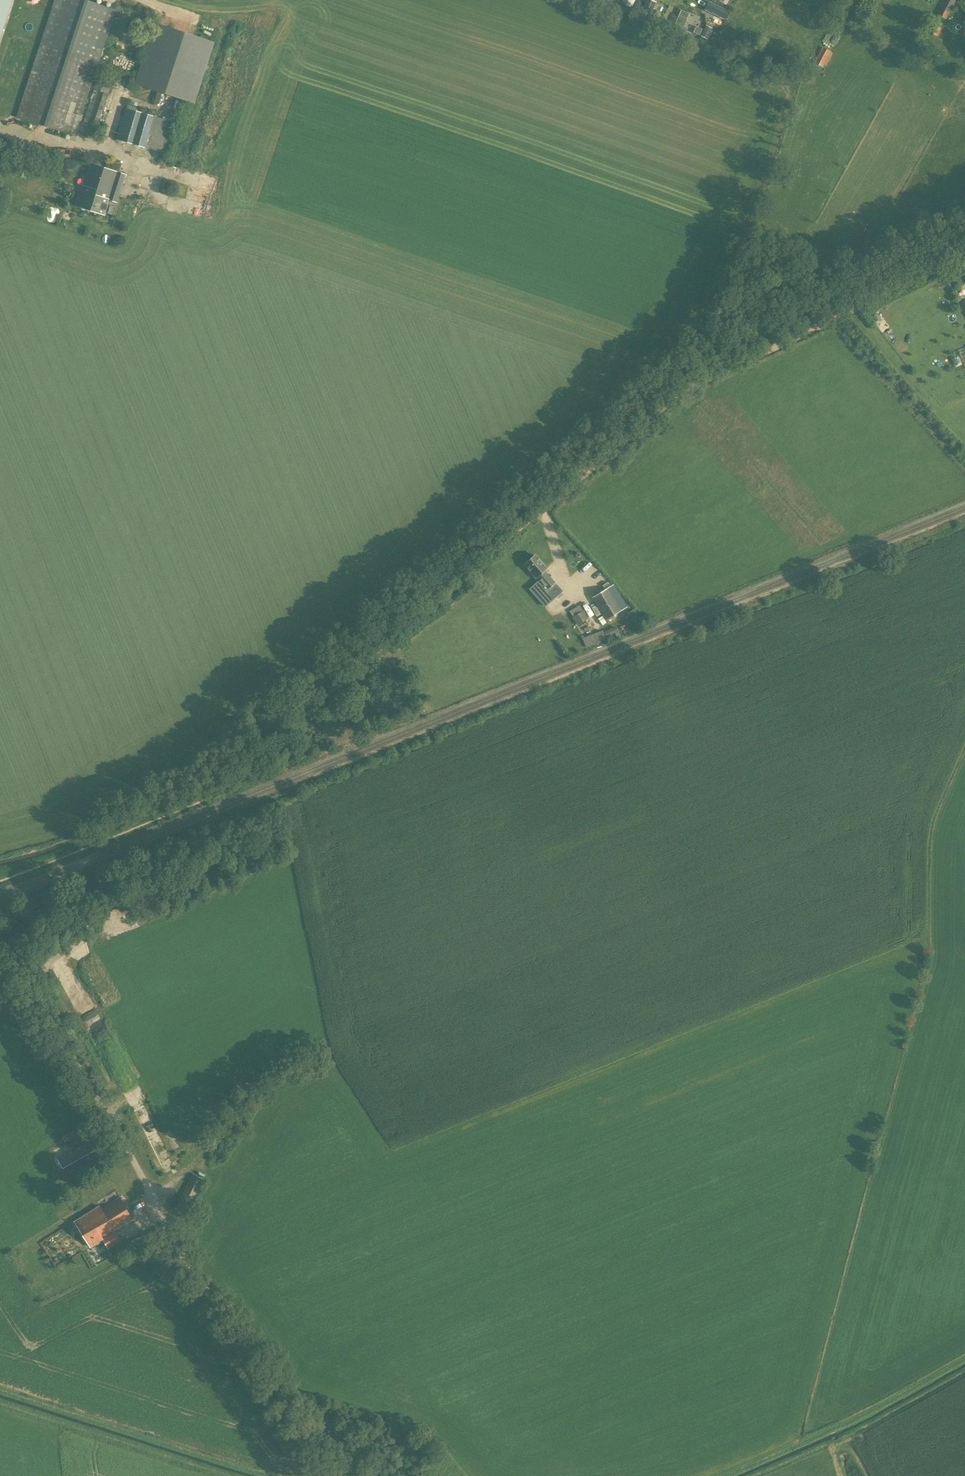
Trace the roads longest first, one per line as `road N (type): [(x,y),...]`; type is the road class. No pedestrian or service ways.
road 1 (track): [(538,516),(700,372),(964,254)]
road 2 (track): [(86,1066),(182,1252),(328,1475)]

